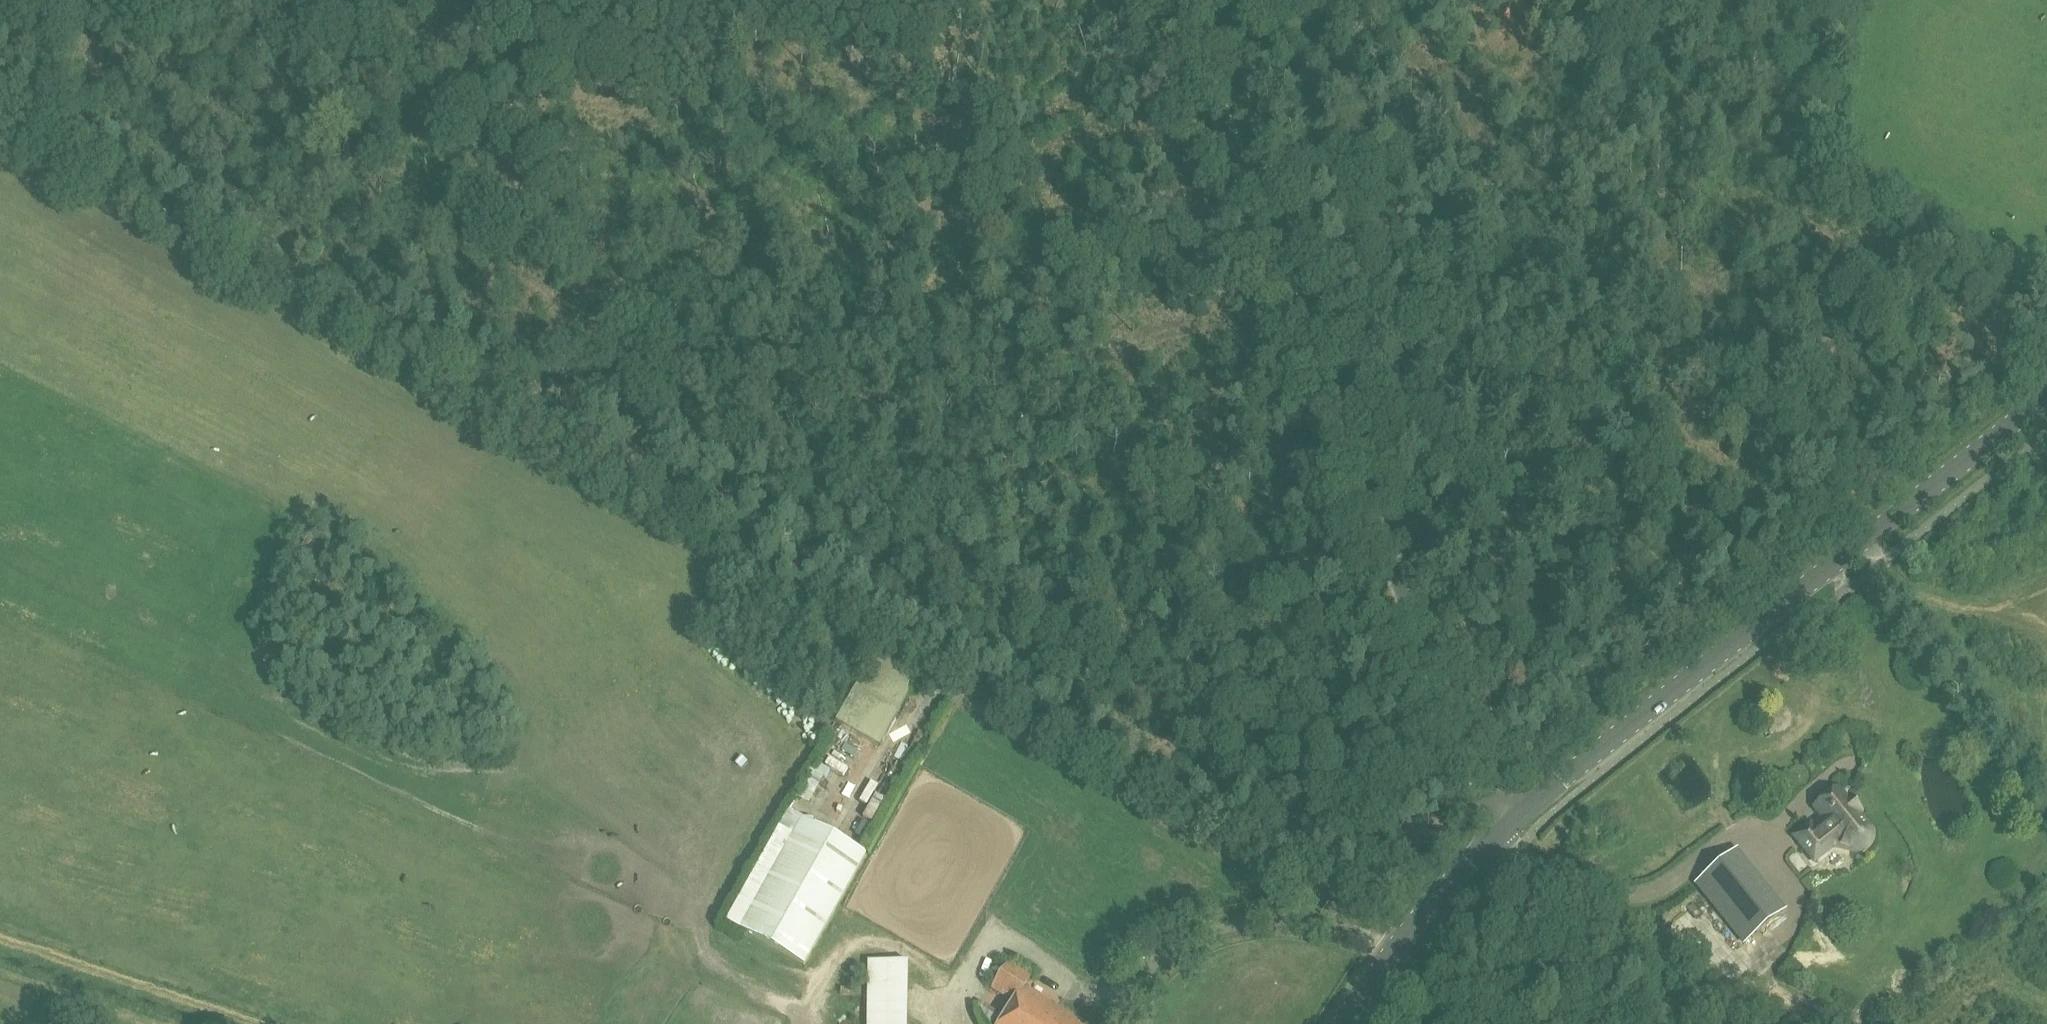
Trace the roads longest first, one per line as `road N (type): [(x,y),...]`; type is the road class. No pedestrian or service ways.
road 1 (unclassified): [(1496,830),(1183,0)]
road 2 (tertiary): [(1496,830),(2046,393)]
road 3 (tertiary): [(1344,1023),(1409,927),(1496,830)]

